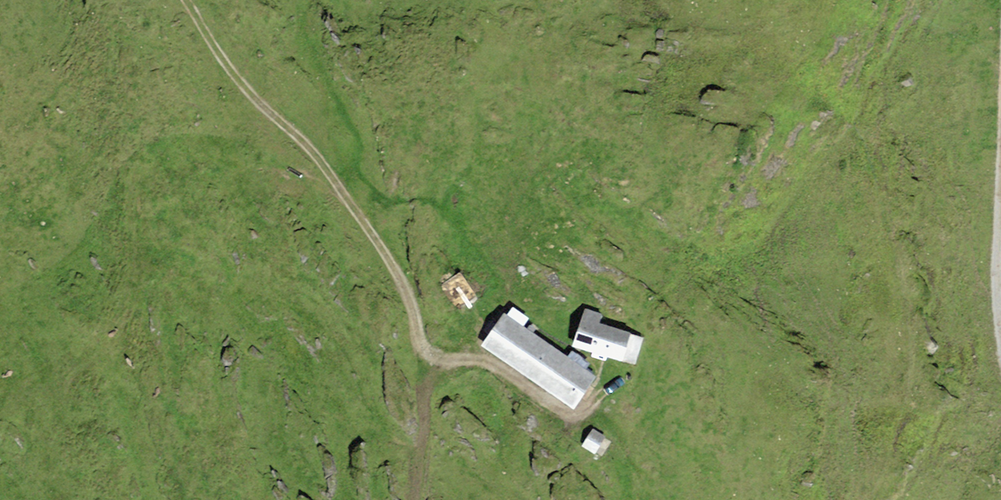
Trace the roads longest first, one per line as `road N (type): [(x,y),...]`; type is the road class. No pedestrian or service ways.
road 1 (track): [(187,0),(240,80),(325,165),(396,265),(429,354),(495,368),(572,416),(621,384)]
road 2 (track): [(429,354),(415,499)]

